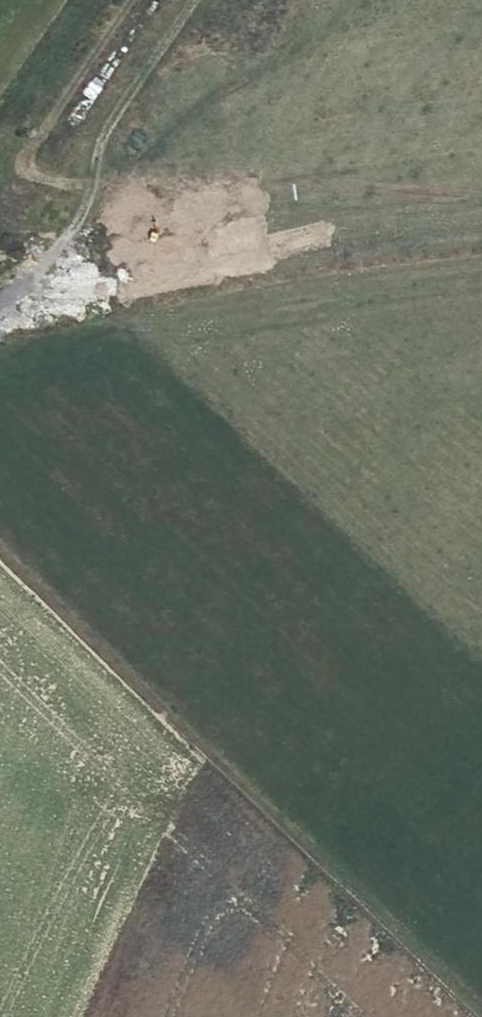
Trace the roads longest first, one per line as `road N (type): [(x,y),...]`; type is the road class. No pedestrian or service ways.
road 1 (track): [(0,548),(481,1013)]

